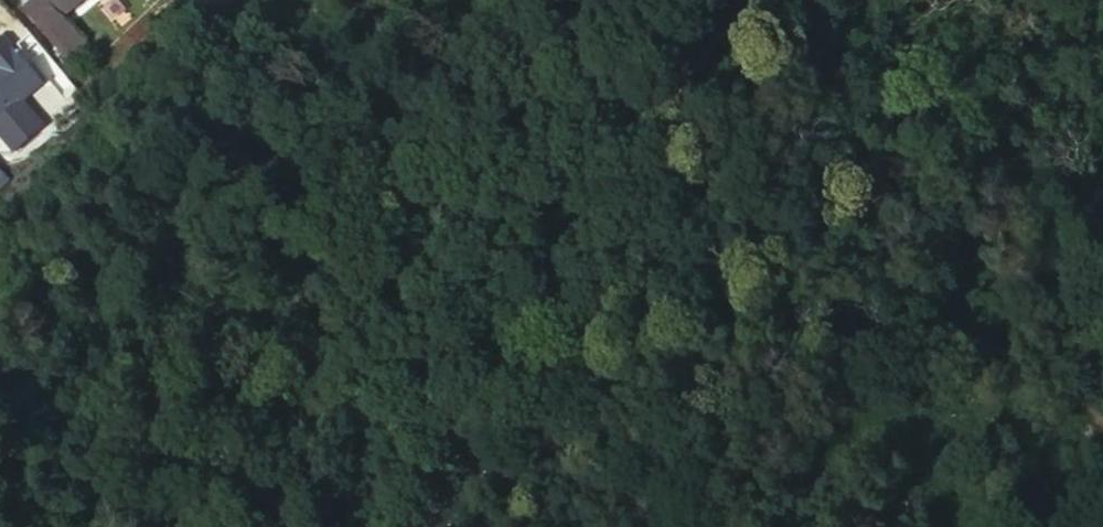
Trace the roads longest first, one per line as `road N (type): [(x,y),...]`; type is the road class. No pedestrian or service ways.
road 1 (tertiary): [(461,526),(502,461),(587,257),(638,162),(753,0)]

